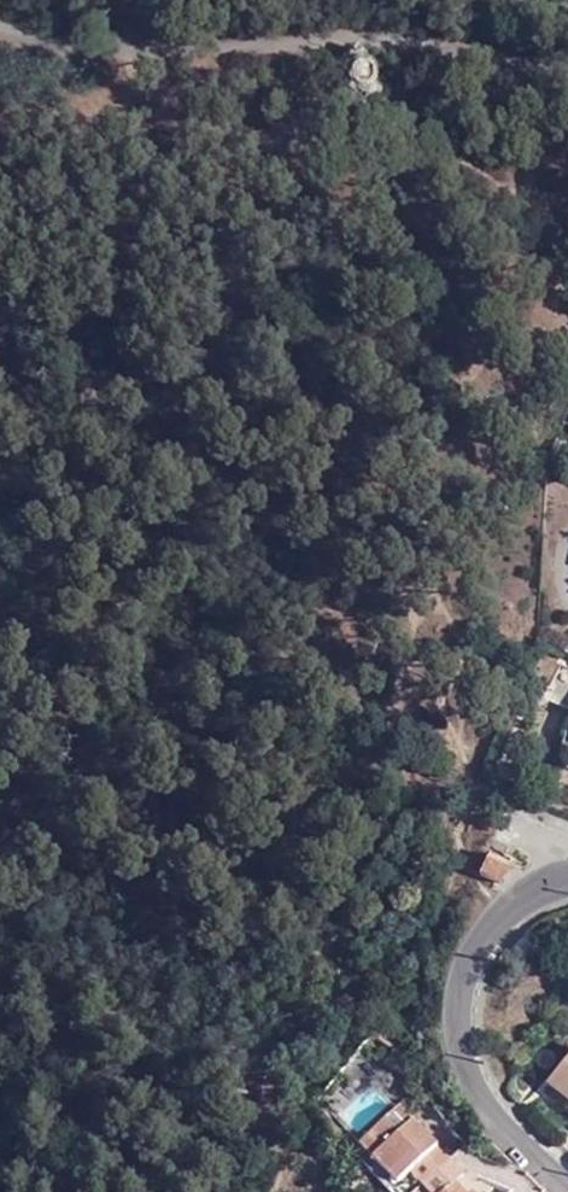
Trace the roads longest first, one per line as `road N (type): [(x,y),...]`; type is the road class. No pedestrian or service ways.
road 1 (unclassified): [(0,35),(132,47),(304,43),(567,68)]
road 2 (residential): [(567,876),(493,923),(454,1010),(457,1047),(479,1106),(567,1186)]

